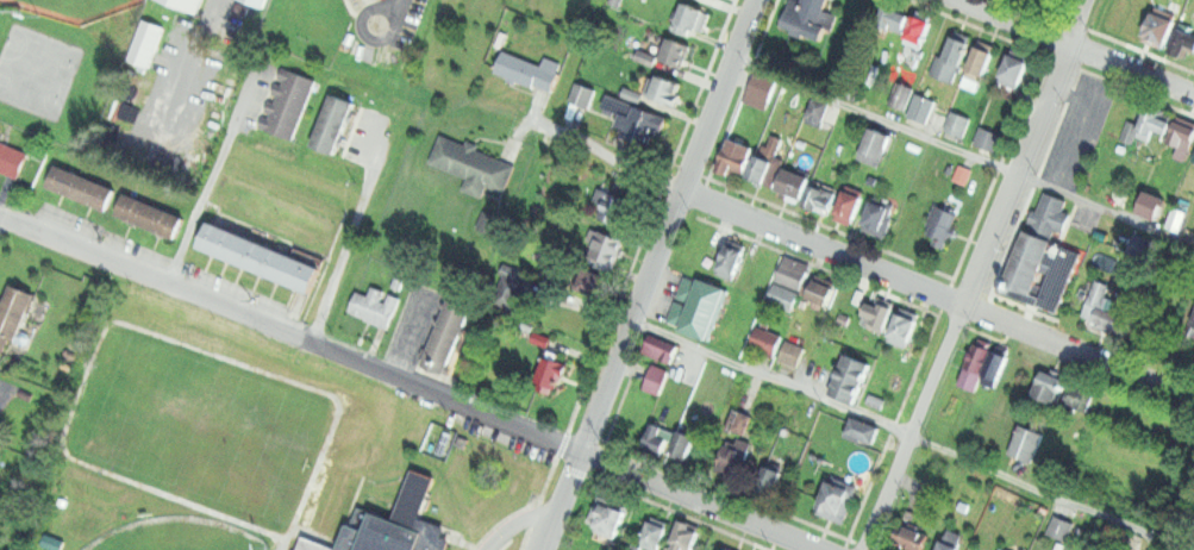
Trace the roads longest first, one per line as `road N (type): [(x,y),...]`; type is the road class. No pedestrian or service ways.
road 1 (residential): [(580,455),(0,216)]
road 2 (residential): [(864,549),(1086,0)]
road 3 (residential): [(540,549),(756,0)]
road 4 (residential): [(680,190),(1193,396)]
road 5 (residential): [(816,549),(580,455)]
road 6 (residential): [(1193,95),(961,0)]
road 7 (residential): [(169,283),(260,75)]

